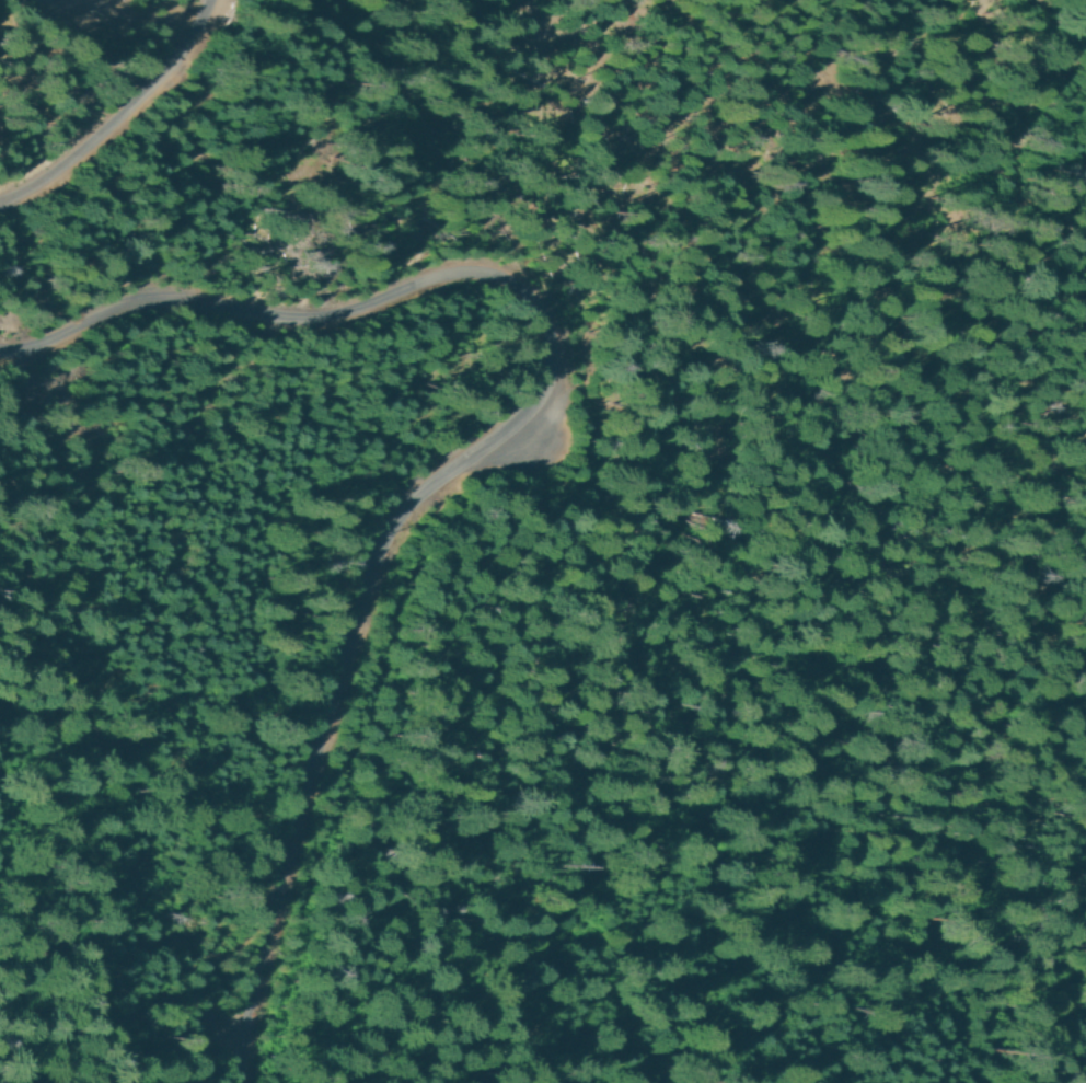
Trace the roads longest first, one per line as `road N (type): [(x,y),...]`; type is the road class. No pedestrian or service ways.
road 1 (residential): [(245,1082),(314,757),(394,518),(546,403),(542,344),(520,289),(424,263),(321,319),(146,292),(16,356),(0,353)]
road 2 (residential): [(0,183),(201,20),(205,0)]

